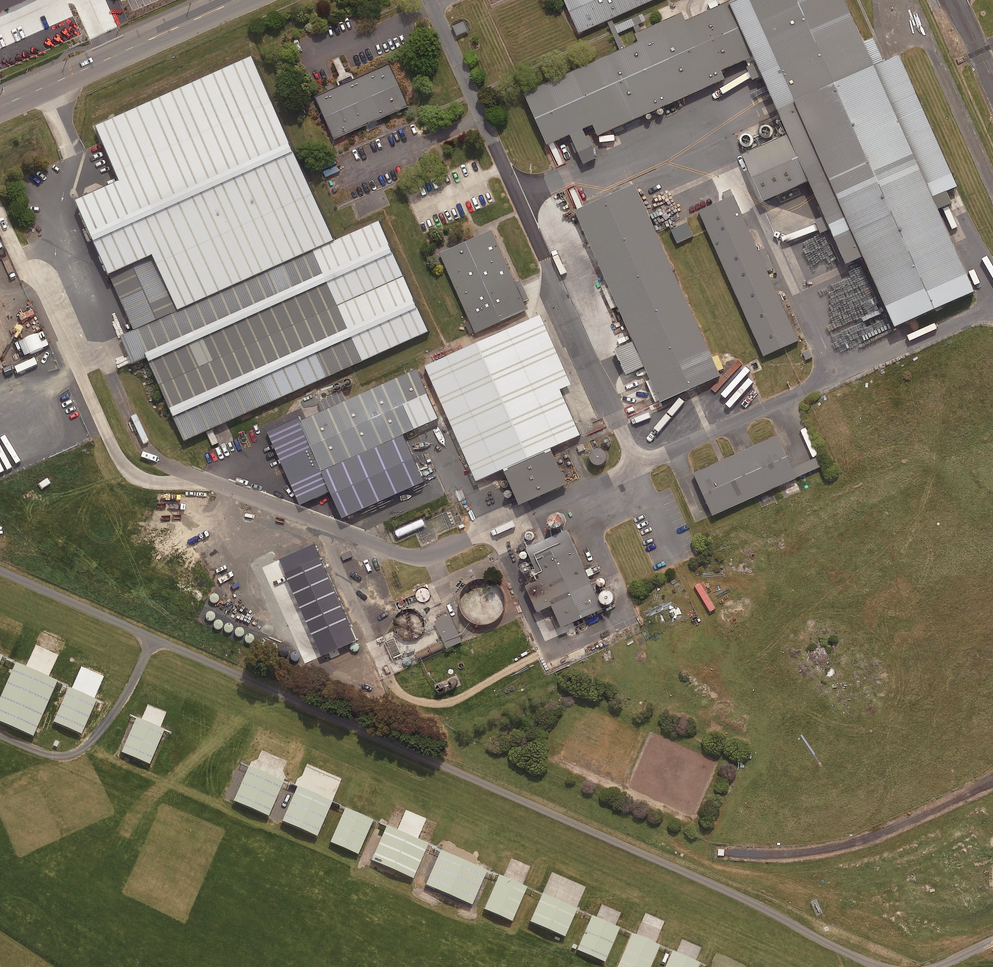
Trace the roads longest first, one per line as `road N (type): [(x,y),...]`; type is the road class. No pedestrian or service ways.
road 1 (secondary): [(0,106),(239,0)]

